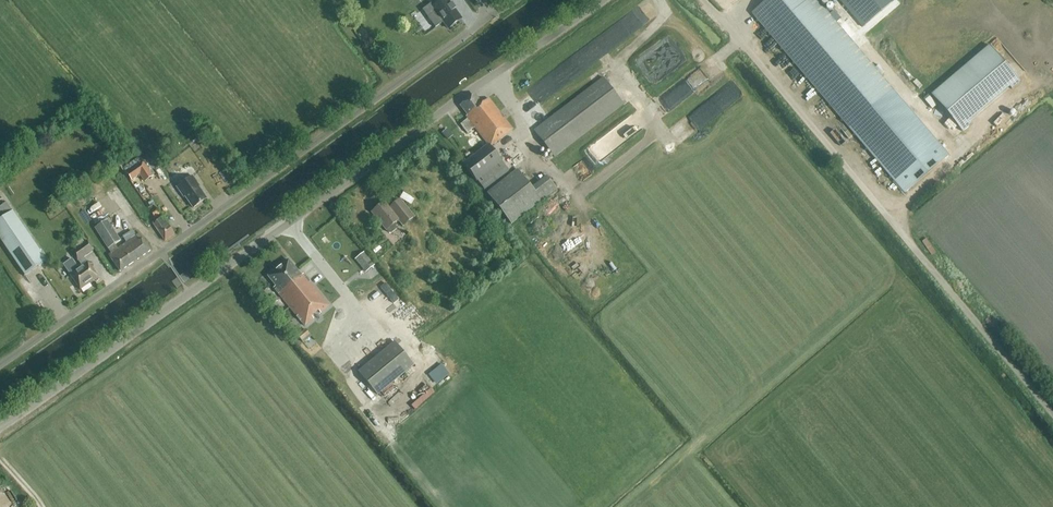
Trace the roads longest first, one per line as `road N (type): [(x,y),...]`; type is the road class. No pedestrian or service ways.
road 1 (unclassified): [(0,428),(605,0)]
road 2 (unclassified): [(0,365),(492,15)]
road 3 (unclassified): [(1052,415),(701,0)]

